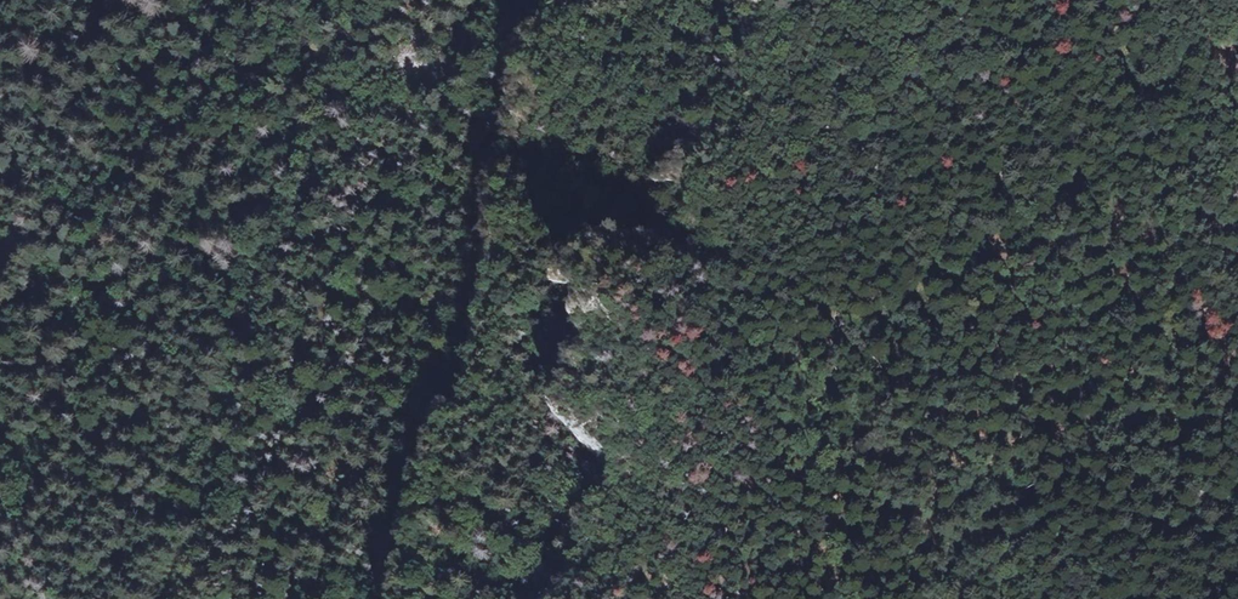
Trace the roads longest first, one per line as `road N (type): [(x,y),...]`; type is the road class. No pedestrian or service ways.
road 1 (track): [(1111,0),(1126,89),(1200,155),(1237,229)]

